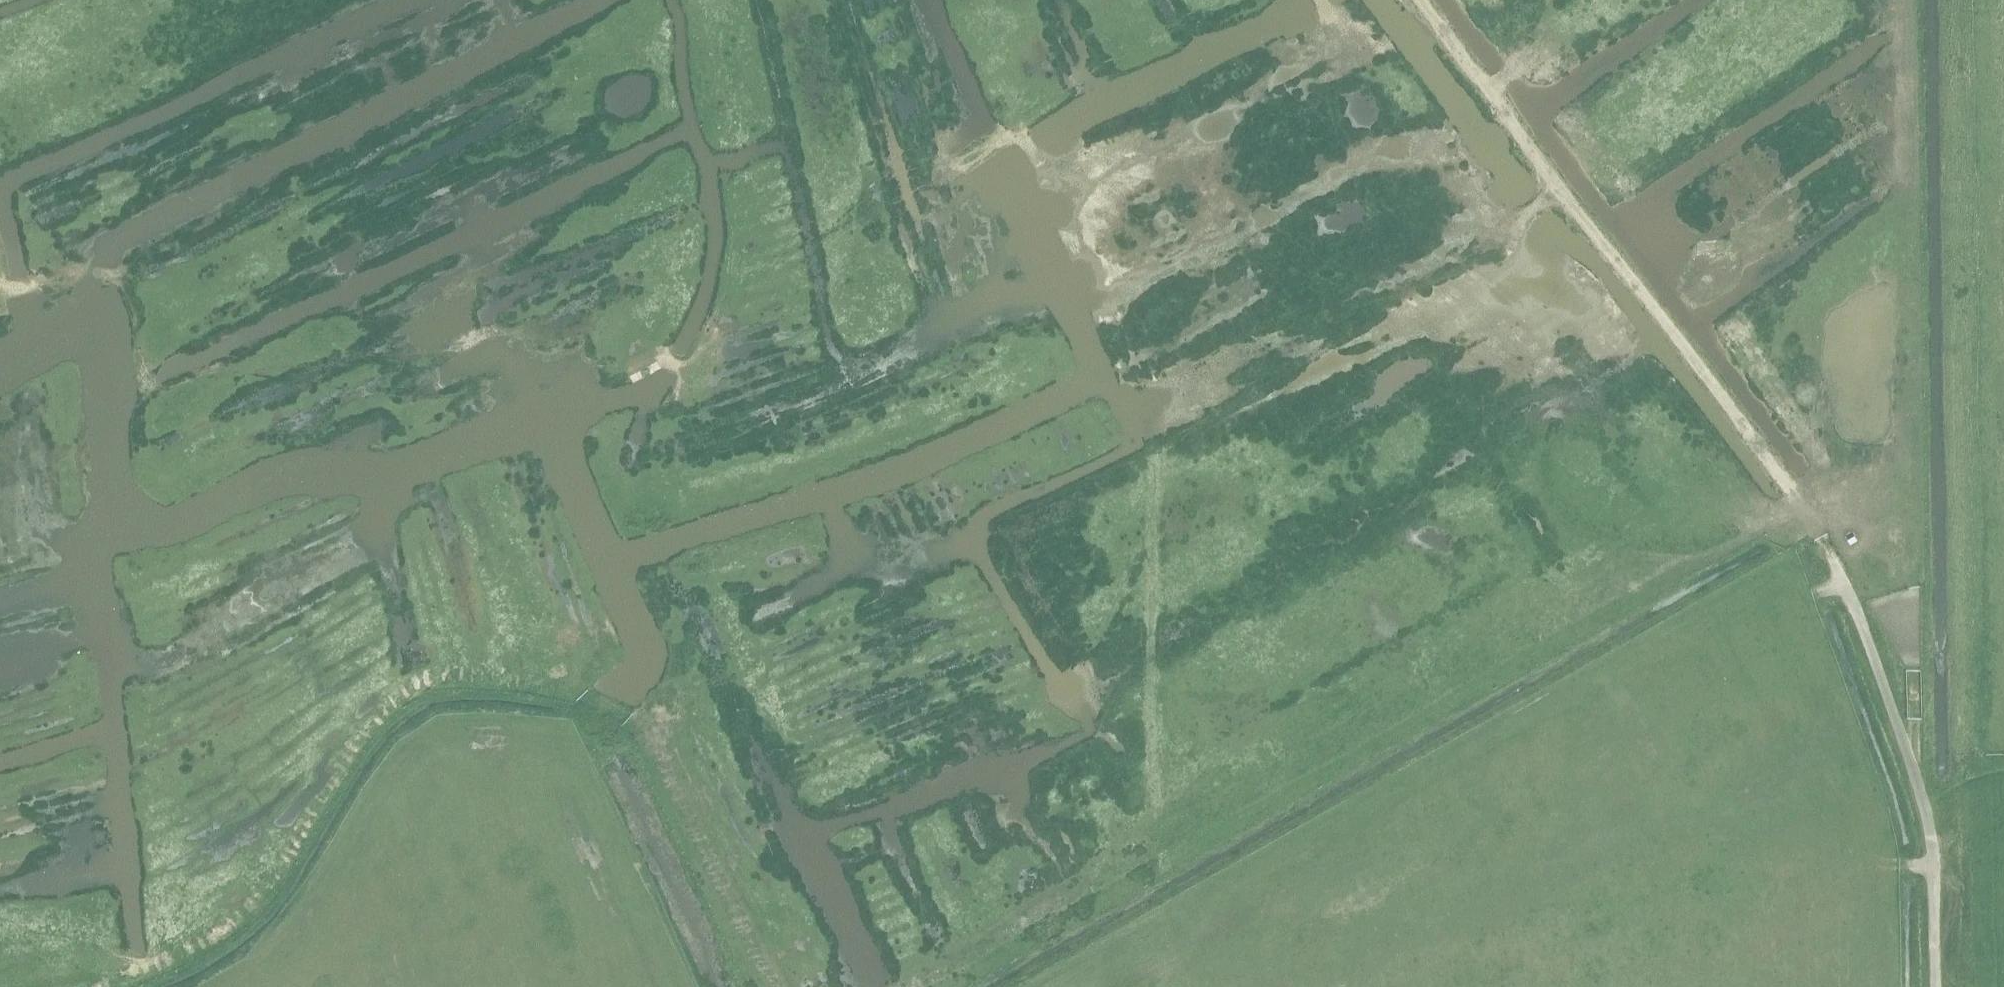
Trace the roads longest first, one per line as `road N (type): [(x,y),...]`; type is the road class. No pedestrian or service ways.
road 1 (track): [(1821,541),(1748,433),(1415,0)]
road 2 (unclassified): [(1937,986),(1928,802),(1853,594),(1821,541)]

